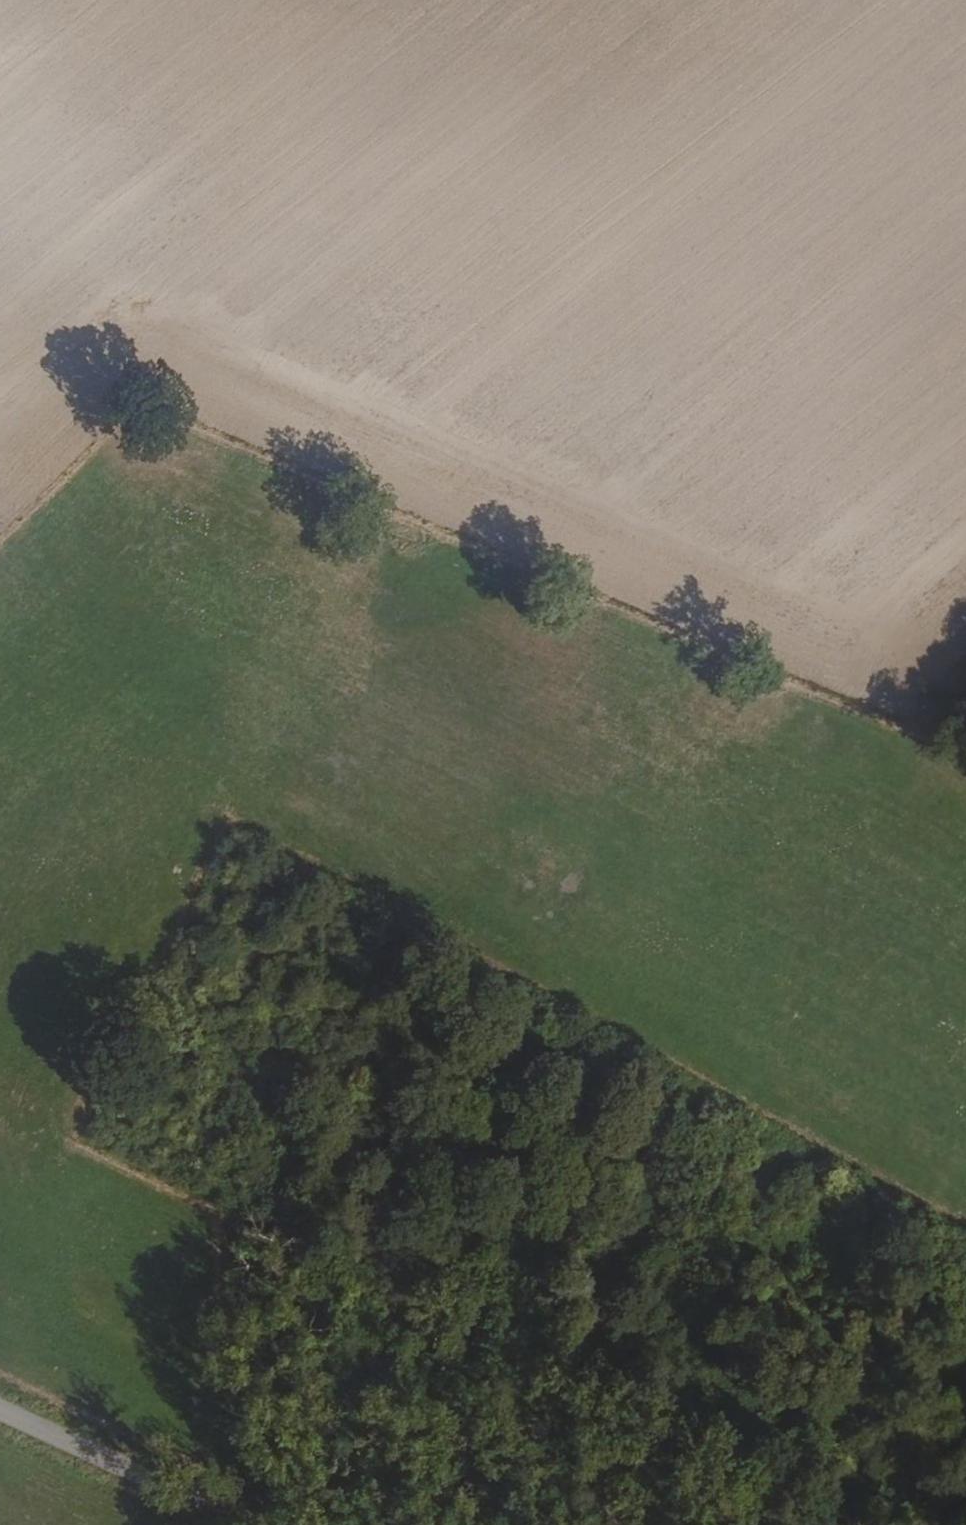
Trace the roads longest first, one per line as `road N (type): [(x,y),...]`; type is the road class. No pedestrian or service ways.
road 1 (unclassified): [(226,1524),(0,1419)]

